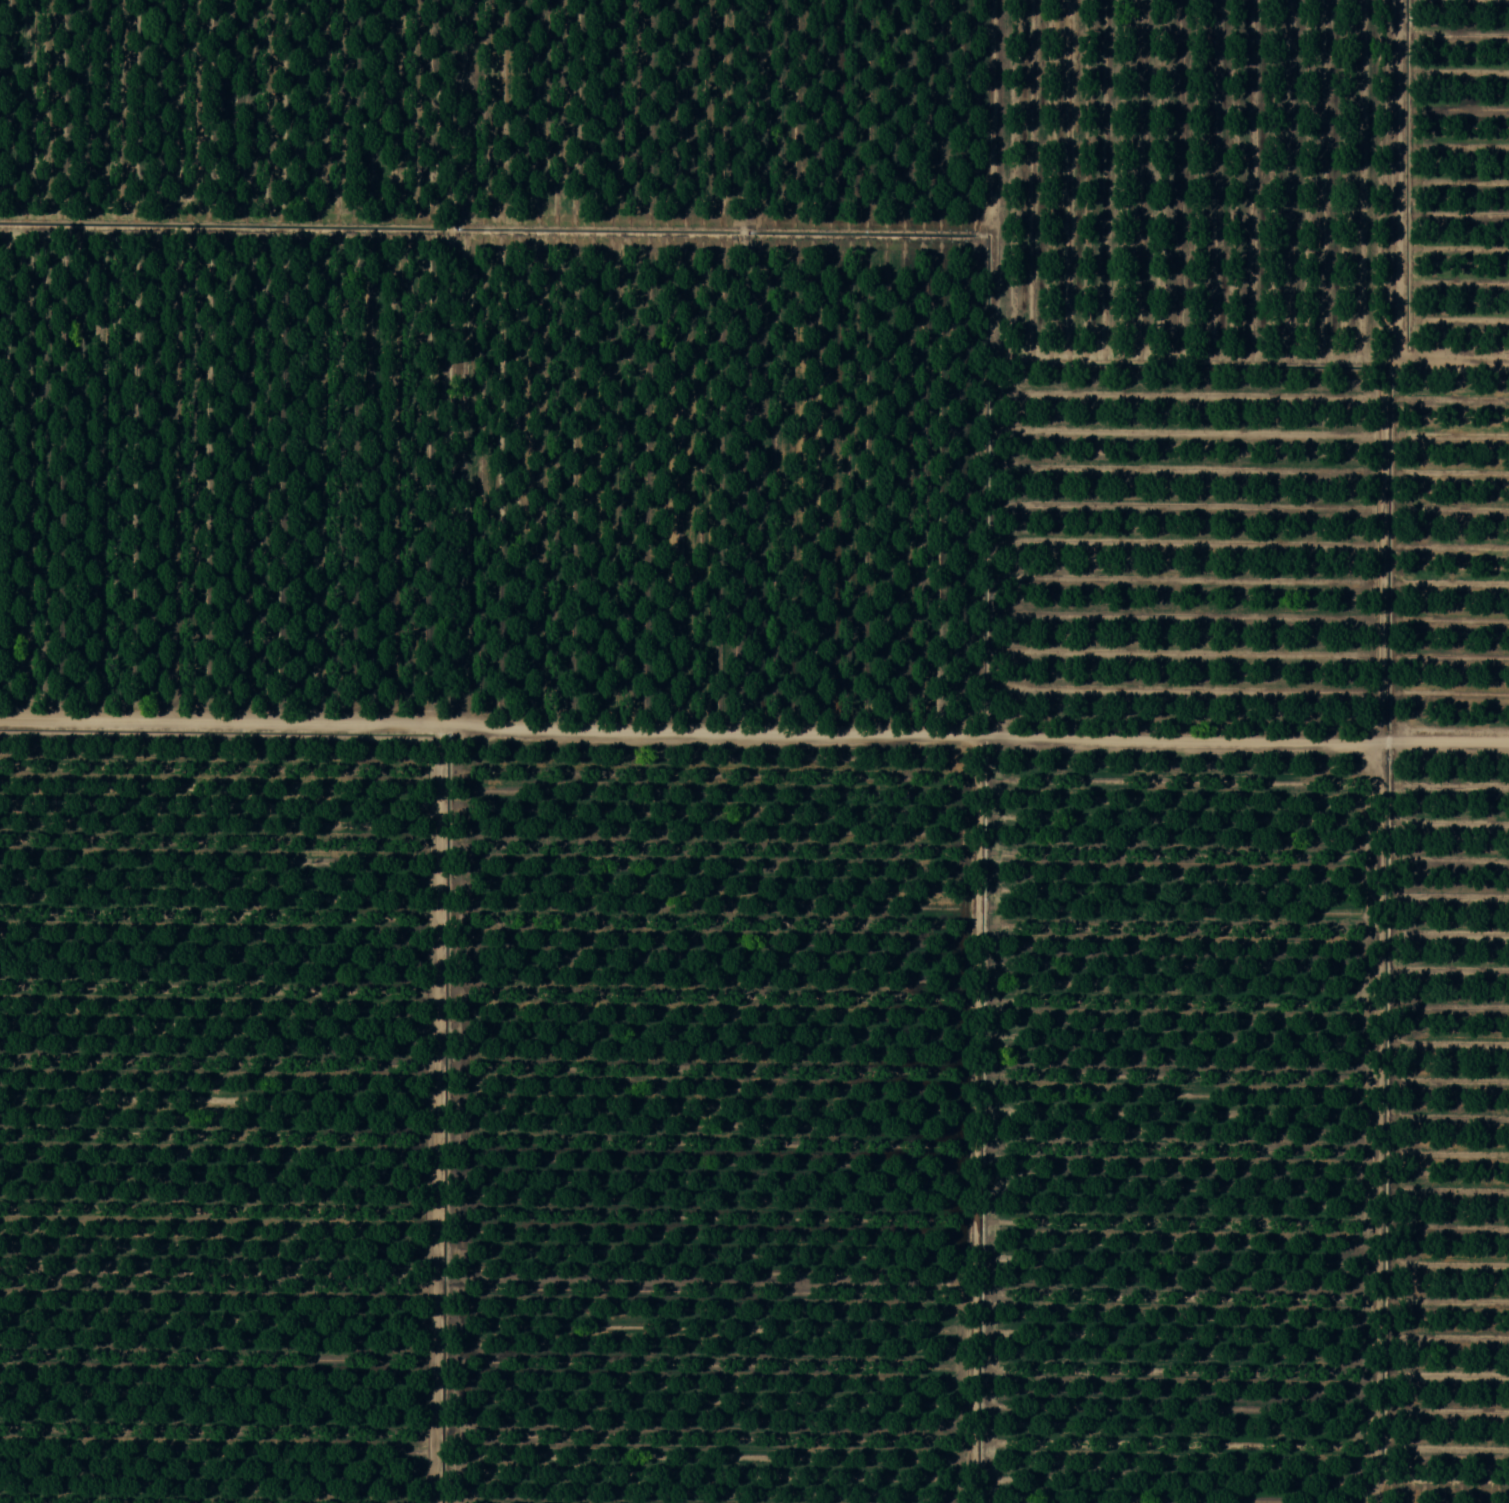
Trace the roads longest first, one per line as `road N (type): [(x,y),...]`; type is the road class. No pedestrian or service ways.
road 1 (track): [(1508,740),(0,718)]

